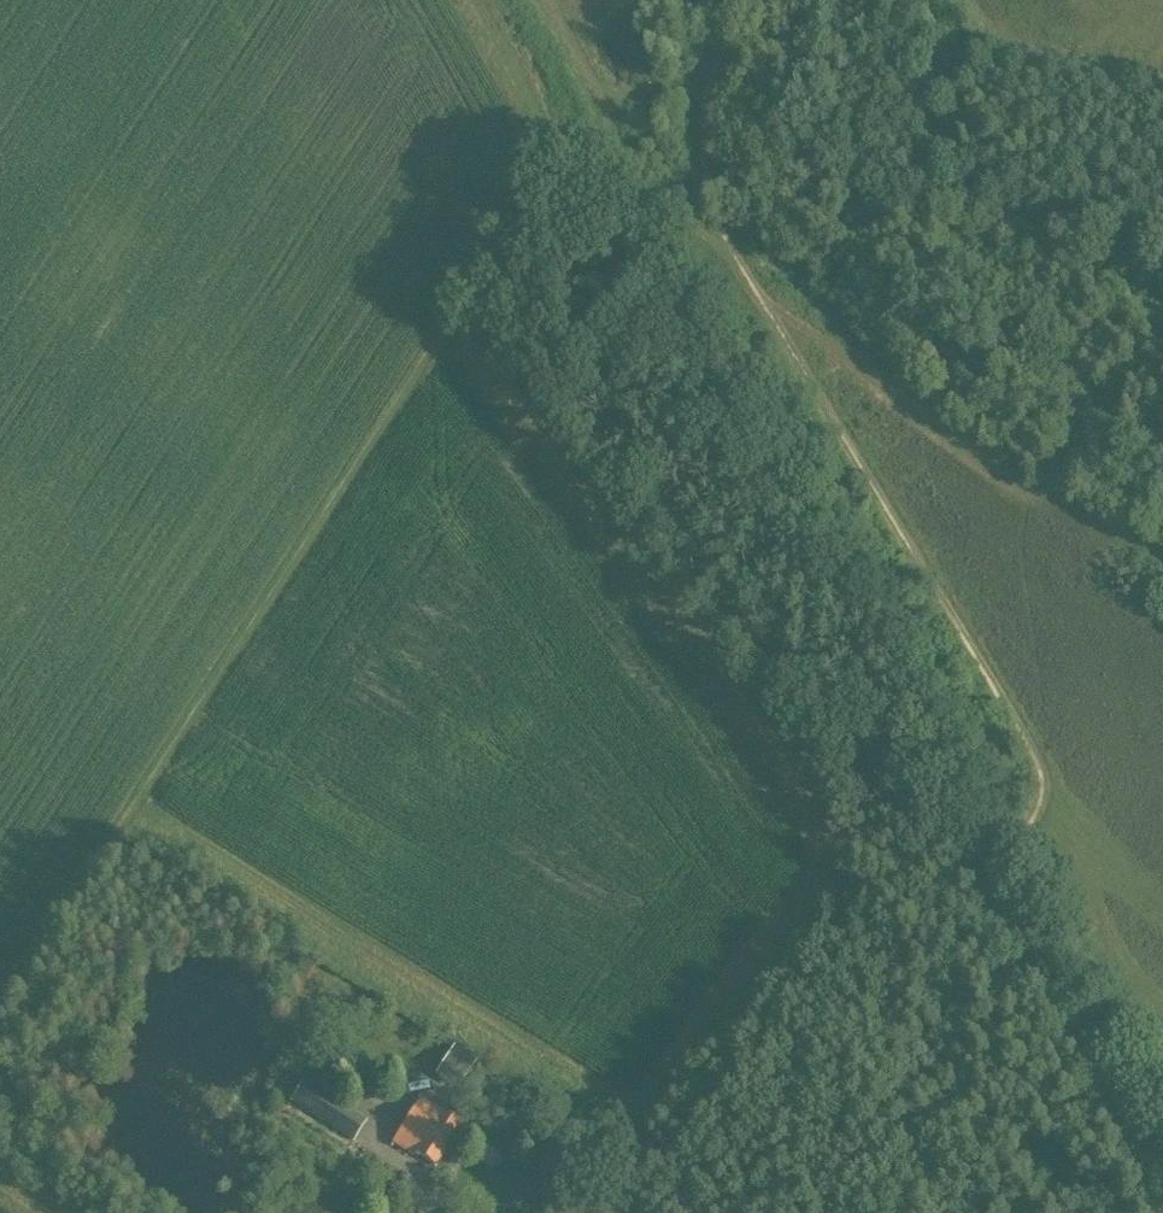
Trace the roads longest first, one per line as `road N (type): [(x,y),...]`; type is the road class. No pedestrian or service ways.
road 1 (track): [(734,254),(885,372),(976,464),(1022,487),(1044,487),(1162,351)]

